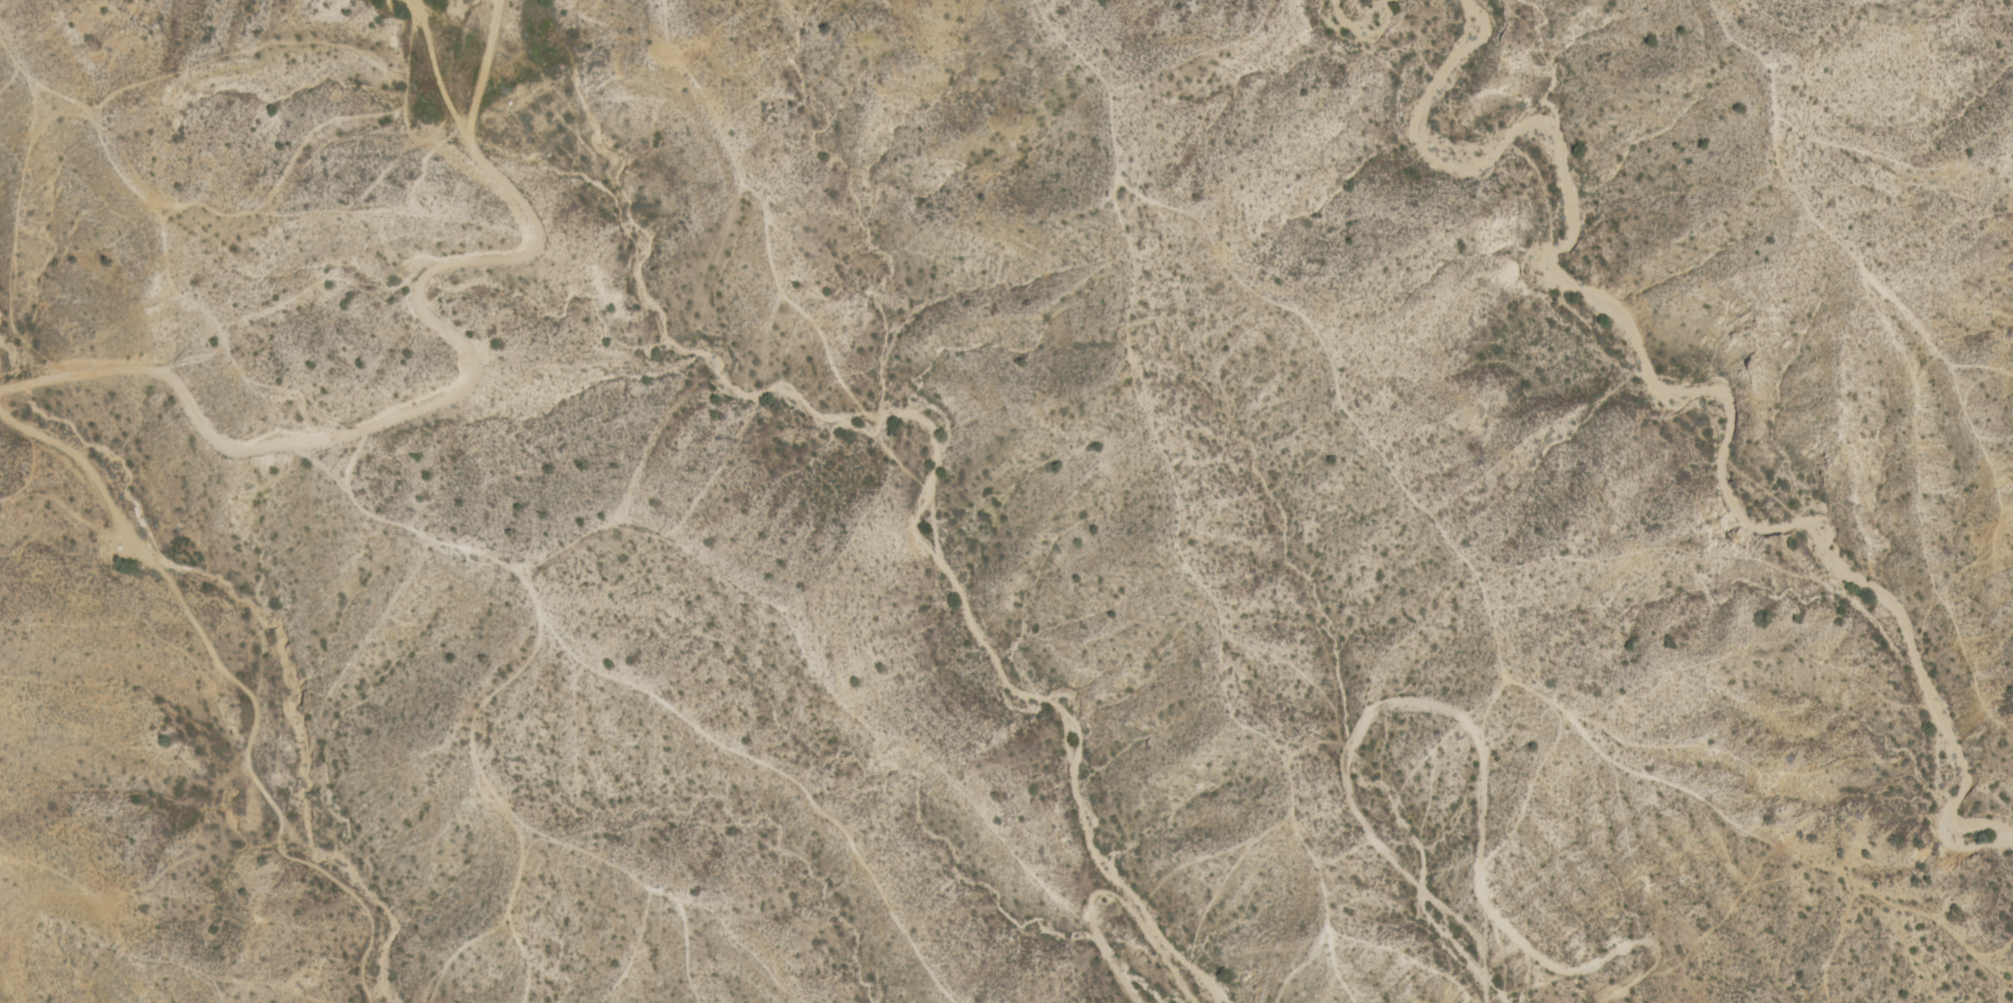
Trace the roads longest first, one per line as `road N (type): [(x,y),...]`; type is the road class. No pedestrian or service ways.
road 1 (track): [(0,401),(82,382),(151,381),(179,398),(199,435),(227,453),(337,442),(456,405),(471,364),(427,324),(428,288),(447,274),(509,270),(533,252),(537,238),(525,201),(474,166),(457,128),(465,92),(496,55),(497,0)]
road 2 (track): [(0,406),(25,437),(76,462),(170,589),(277,821),(345,937),(369,1002)]

